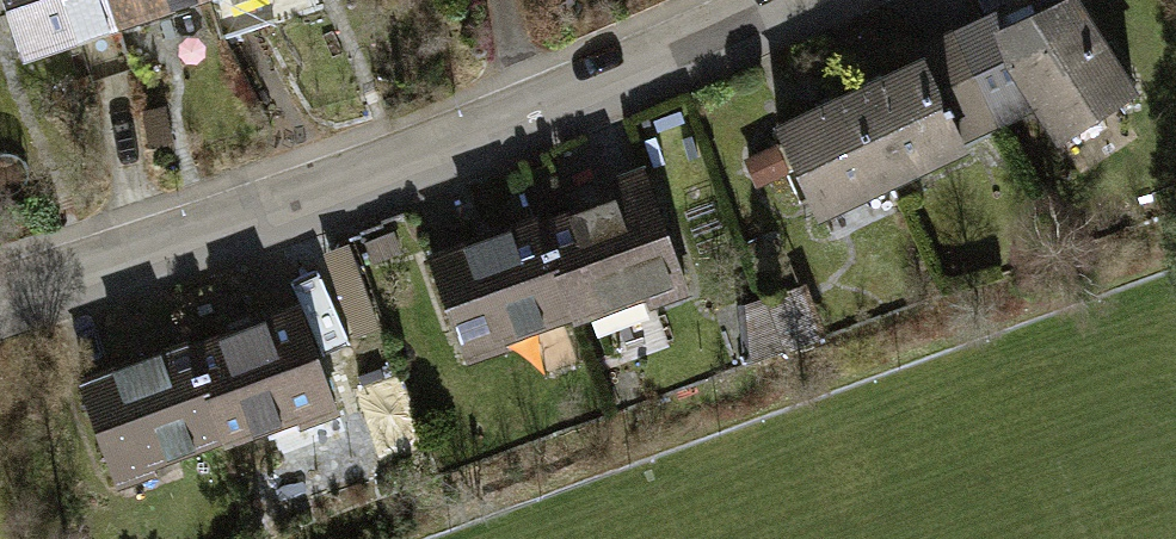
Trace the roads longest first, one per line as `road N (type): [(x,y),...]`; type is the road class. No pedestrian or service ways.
road 1 (residential): [(802,0),(253,210),(0,297)]

